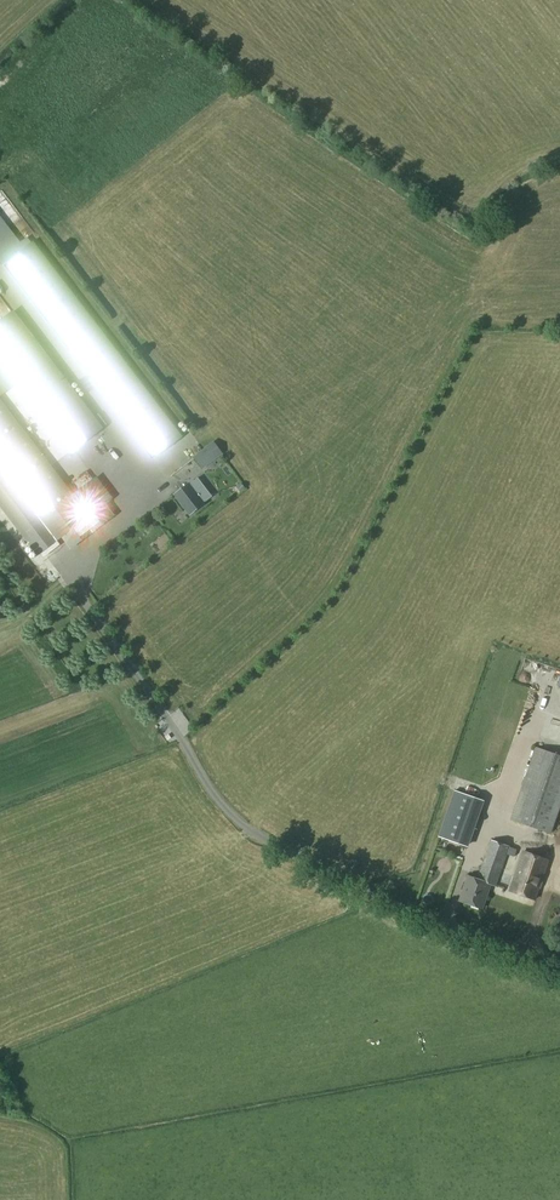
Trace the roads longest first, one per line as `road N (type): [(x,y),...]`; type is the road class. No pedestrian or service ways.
road 1 (unclassified): [(51,557),(205,785),(256,836),(394,906),(559,968)]

